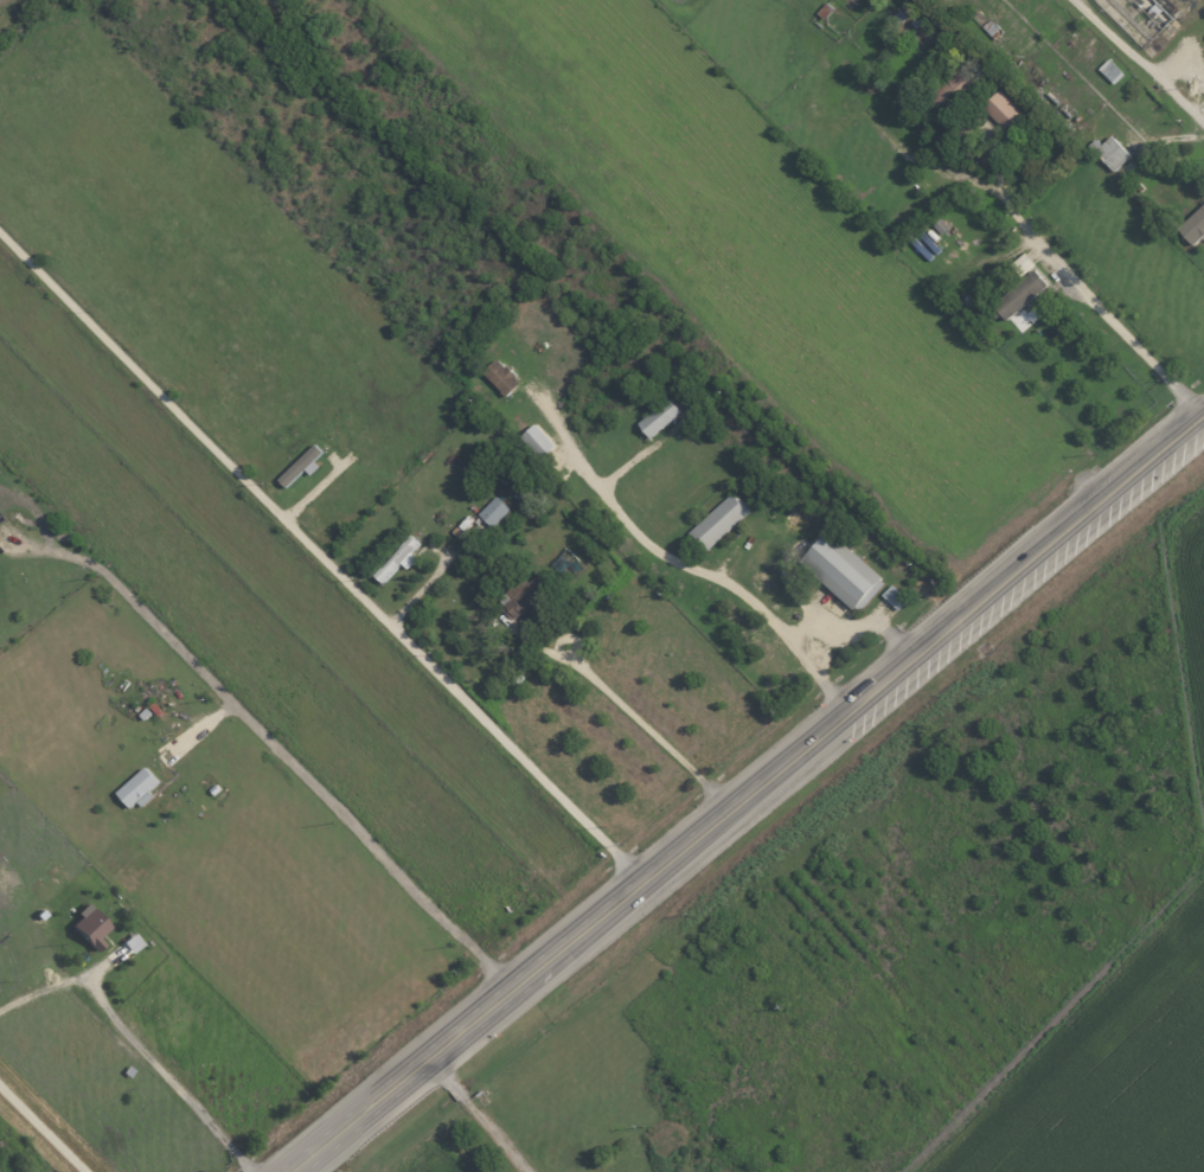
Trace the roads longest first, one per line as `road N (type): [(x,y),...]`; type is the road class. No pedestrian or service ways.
road 1 (primary): [(280,1171),(767,775)]
road 2 (primary): [(767,775),(1203,418)]
road 3 (residential): [(326,553),(0,198)]
road 4 (residential): [(640,882),(326,553)]

